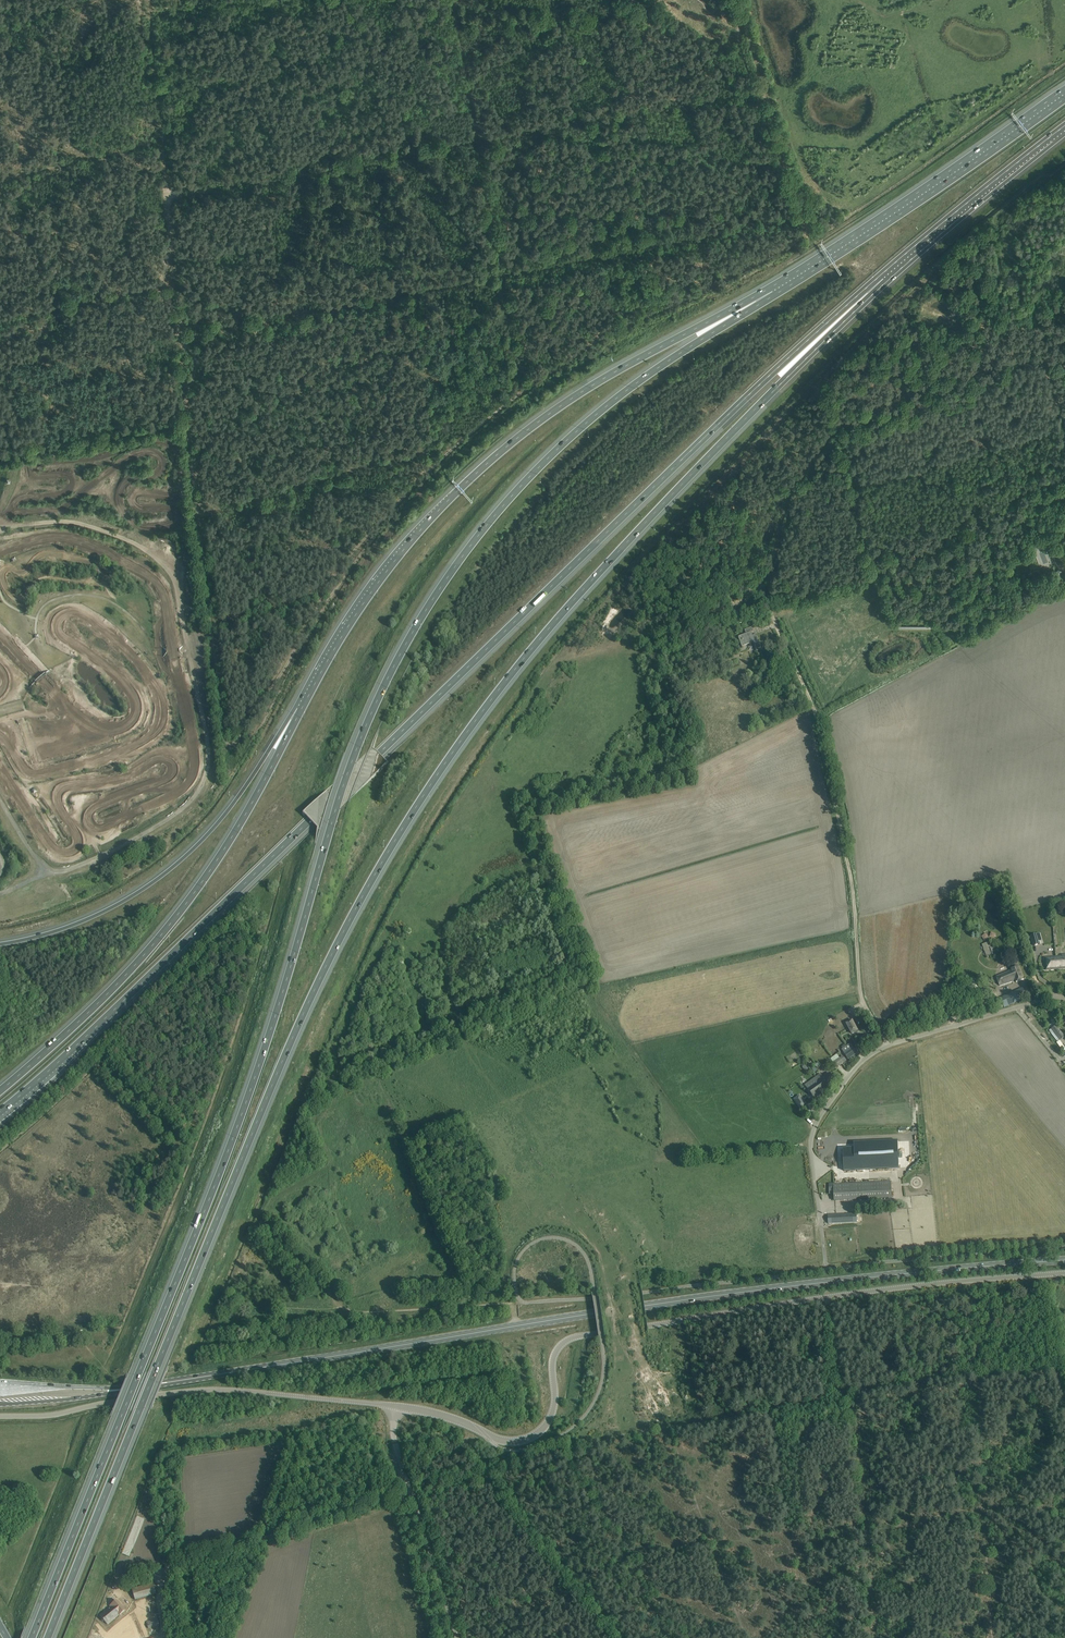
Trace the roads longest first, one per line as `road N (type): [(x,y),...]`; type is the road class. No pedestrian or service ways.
road 1 (motorway): [(48,1637),(272,1085),(374,876),(529,652),(880,276)]
road 2 (motorway): [(774,295),(615,398),(565,441),(484,529),(417,624),(348,769),(229,1145),(32,1637)]
road 3 (motorway): [(0,1112),(880,276)]
road 4 (unclassified): [(396,1406),(515,1442),(544,1427),(553,1409),(554,1356),(577,1336),(894,1288),(1064,1272)]
road 5 (primary): [(859,1278),(141,1386)]
road 6 (motorway): [(774,295),(616,371),(506,446),(403,551),(302,708)]
road 7 (track): [(616,1637),(487,1472),(121,1583),(127,1602)]
road 8 (motorway): [(302,708),(250,807),(169,926),(0,1091)]
road 9 (track): [(891,1045),(863,1002),(852,887),(817,717),(768,605)]
road 10 (track): [(141,0),(163,134),(187,424)]
road 11 (unclassified): [(824,1242),(812,1134),(858,1065),(910,1038),(1064,997)]
road 12 (unclassified): [(396,1406),(227,1389),(0,1416)]
road 13 (motorway): [(302,708),(219,822),(165,875),(94,917),(0,945)]
road 14 (motorway): [(1064,98),(774,295)]
road 15 (track): [(187,424),(222,728)]
road 16 (unclassified): [(456,1637),(395,1443),(396,1406)]
road 17 (track): [(806,228),(739,0)]
road 18 (motorway): [(880,276),(1064,126)]
road 19 (primary): [(859,1278),(1064,1260)]
road 20 (track): [(187,424),(0,458)]
road 21 (track): [(174,283),(0,322)]
road 22 (track): [(513,1302),(339,1307)]
road 23 (track): [(0,180),(163,139)]
road 24 (primary): [(0,1404),(141,1386)]
road 25 (primary): [(141,1386),(0,1387)]

